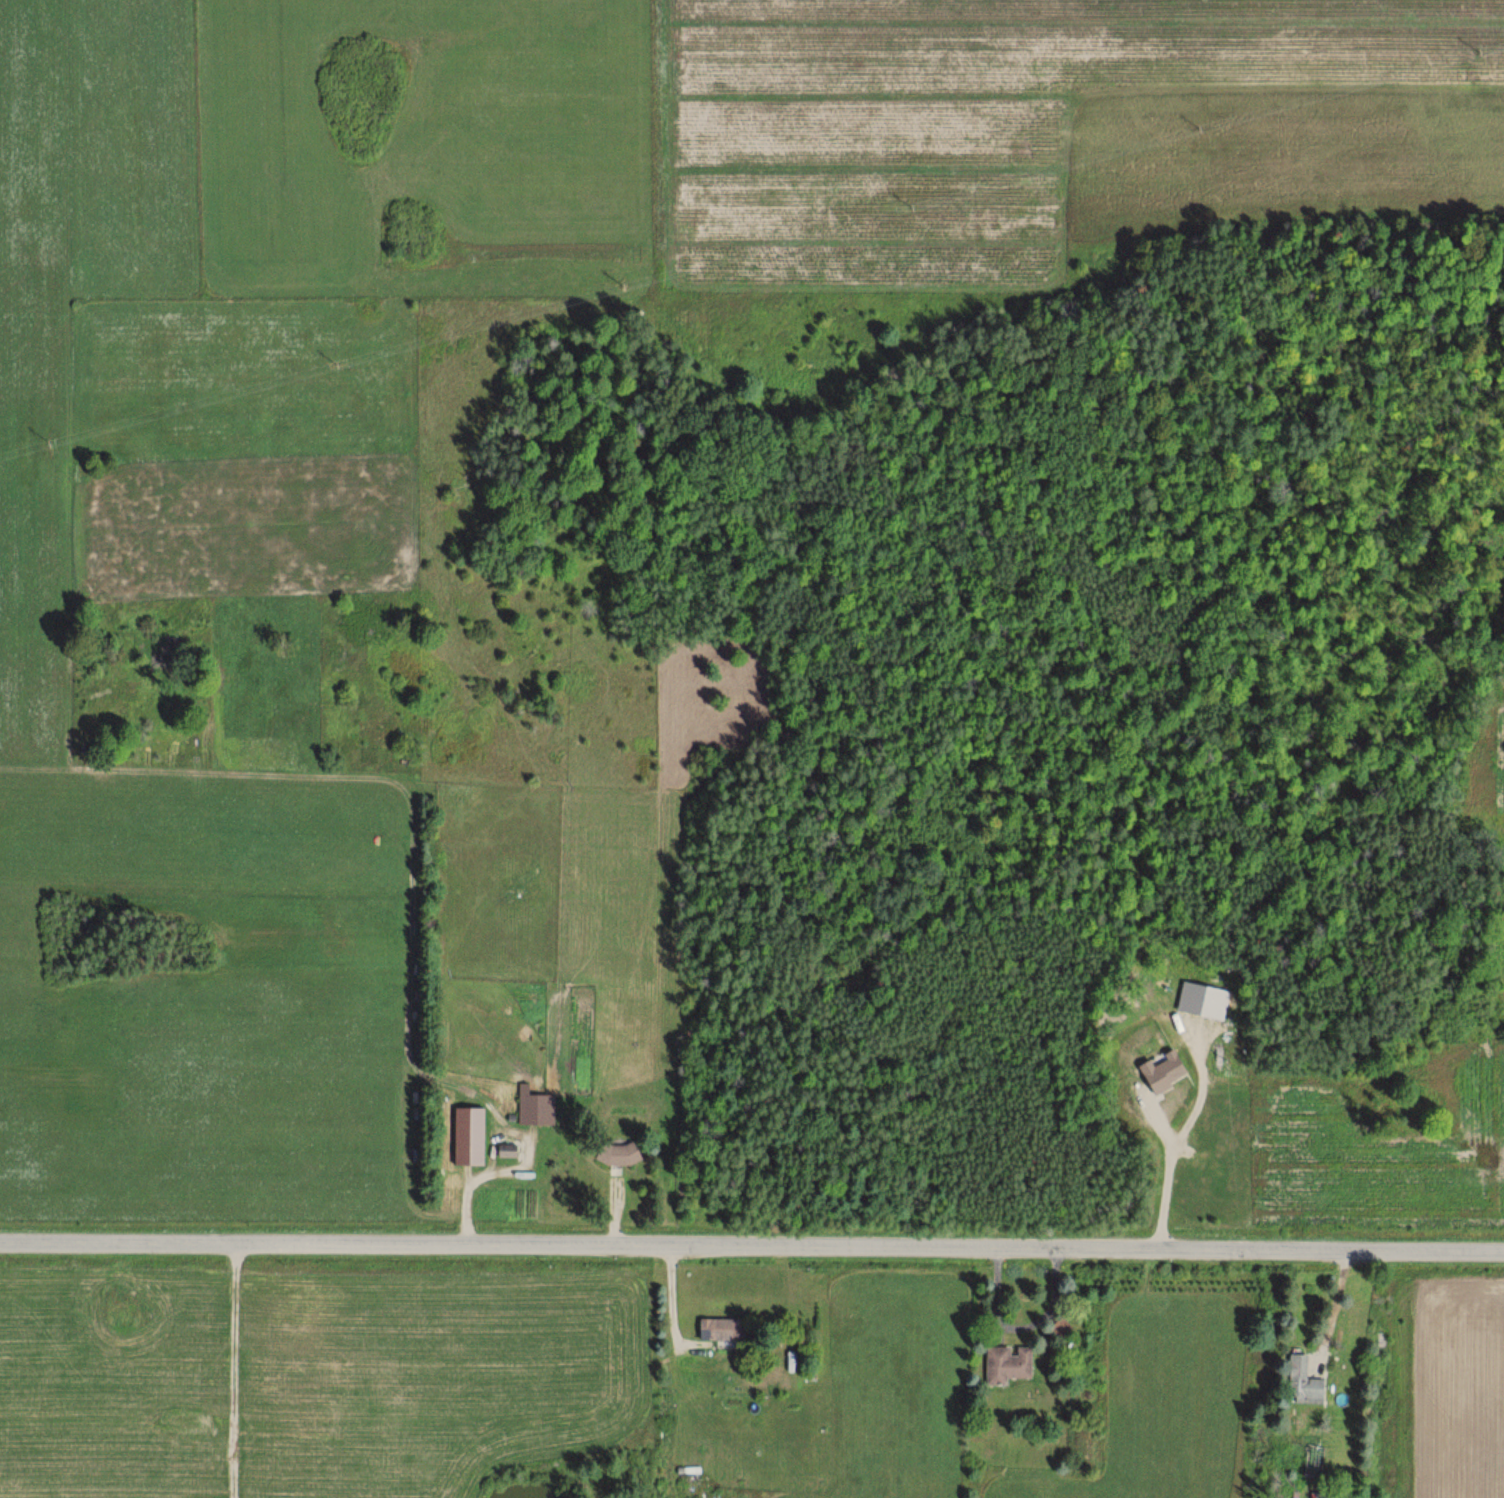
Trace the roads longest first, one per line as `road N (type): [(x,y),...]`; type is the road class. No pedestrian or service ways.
road 1 (residential): [(1503,1249),(0,1240)]

